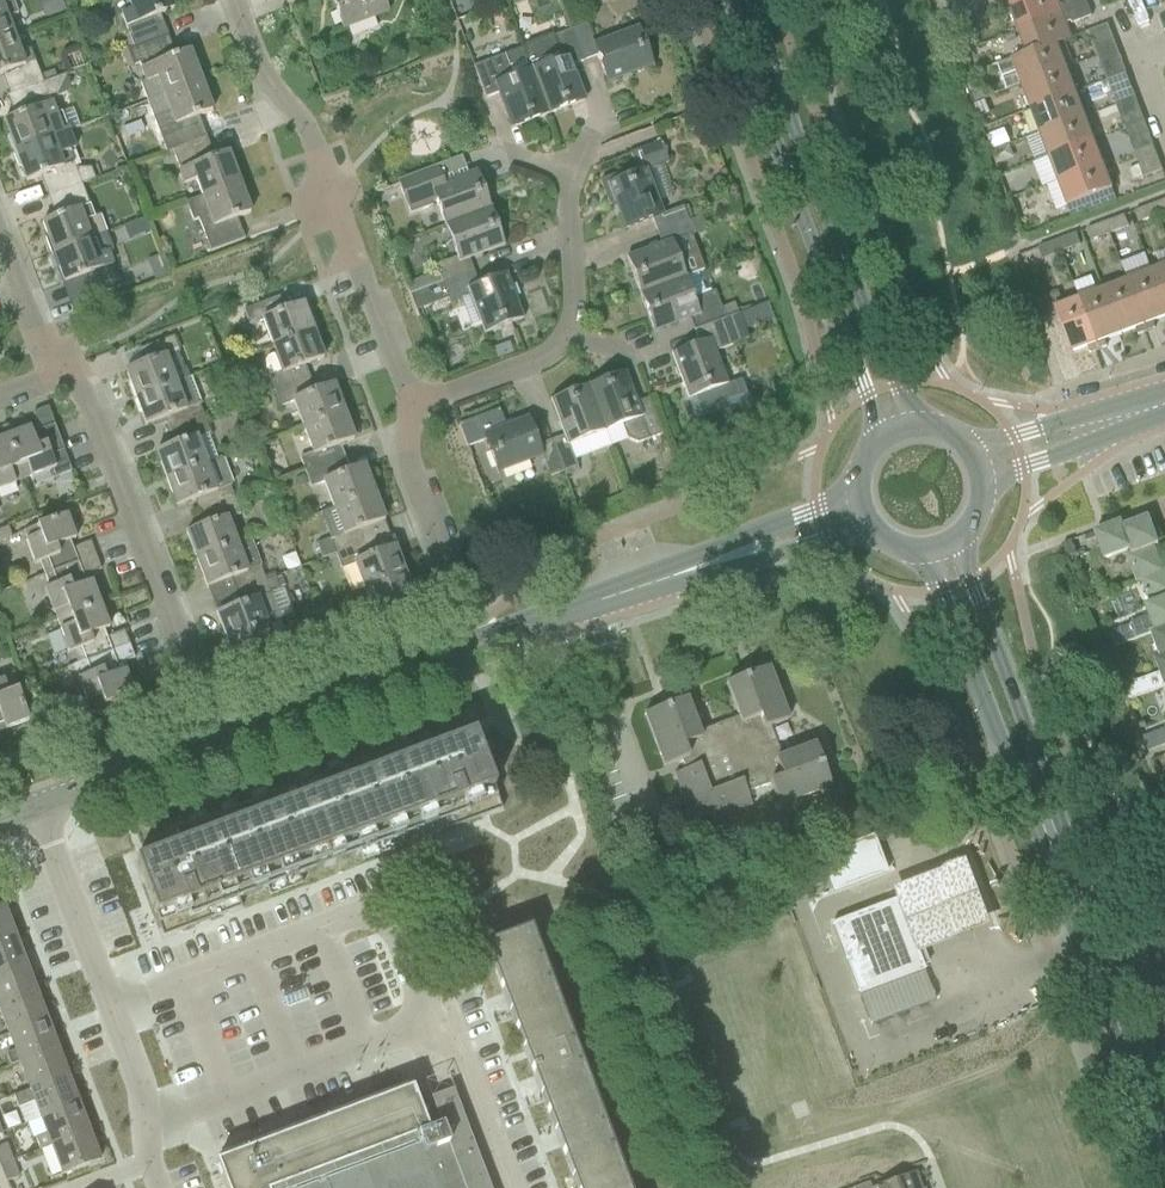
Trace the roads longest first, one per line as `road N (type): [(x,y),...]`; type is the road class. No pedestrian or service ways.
road 1 (residential): [(475,647),(411,451),(409,412),(300,117),(265,79),(235,0)]
road 2 (tertiary): [(922,558),(1164,1146)]
road 3 (tertiary): [(1164,1096),(960,546)]
road 4 (residential): [(217,741),(93,412),(36,339),(0,243)]
road 5 (tertiary): [(732,0),(881,443)]
road 6 (tertiary): [(919,428),(837,240),(755,0)]
road 7 (residential): [(475,647),(861,517)]
road 8 (residential): [(159,1187),(140,1089),(39,821)]
road 9 (unclassified): [(651,825),(615,724),(560,741),(516,726),(475,647)]
road 10 (residential): [(217,741),(475,647)]
road 11 (residential): [(39,821),(217,741)]
road 12 (unclassified): [(1164,413),(982,469)]

